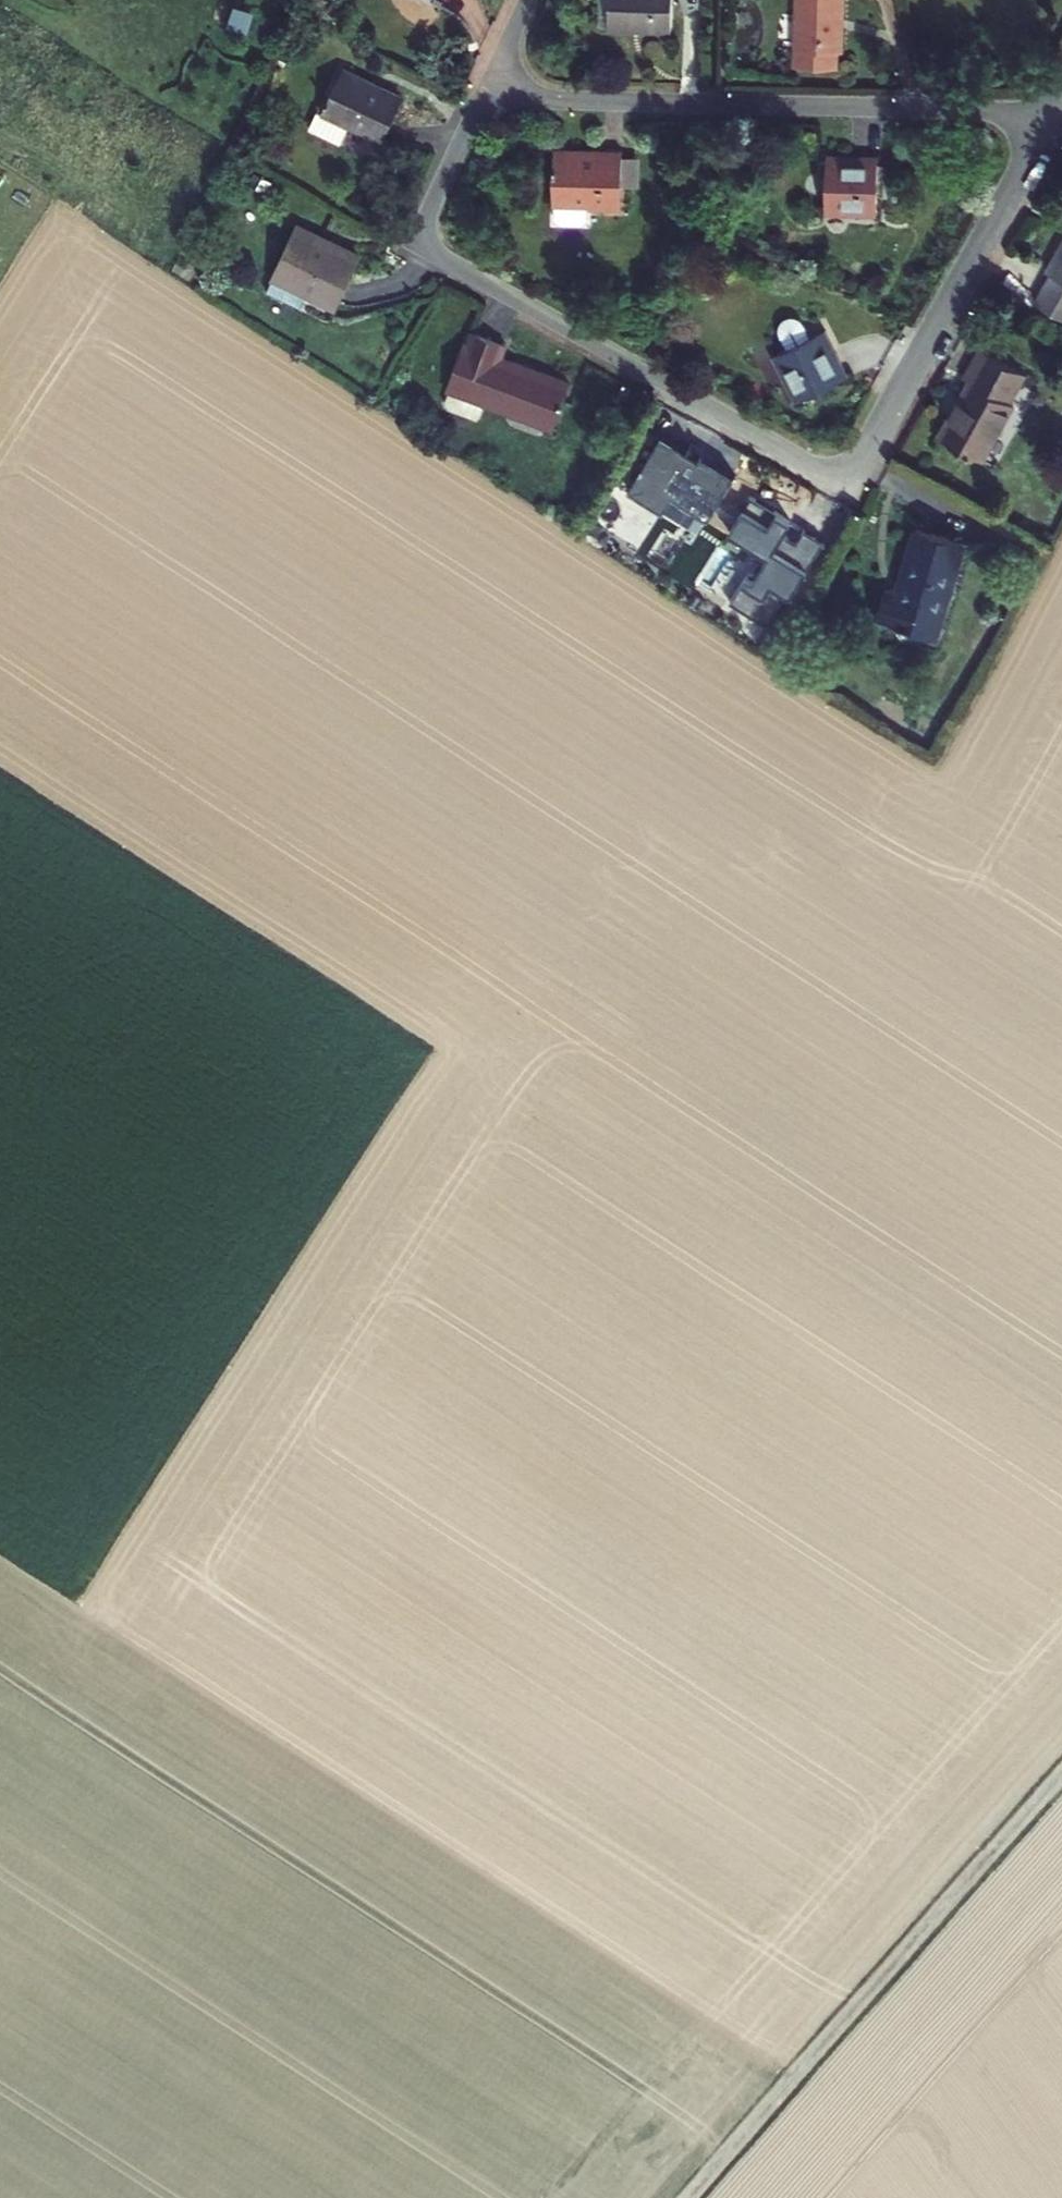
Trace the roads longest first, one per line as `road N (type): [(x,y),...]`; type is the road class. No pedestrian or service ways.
road 1 (residential): [(485,97),(412,241),(848,487),(1053,113)]
road 2 (residential): [(485,97),(1053,113)]
road 3 (track): [(1061,1779),(696,2197)]

